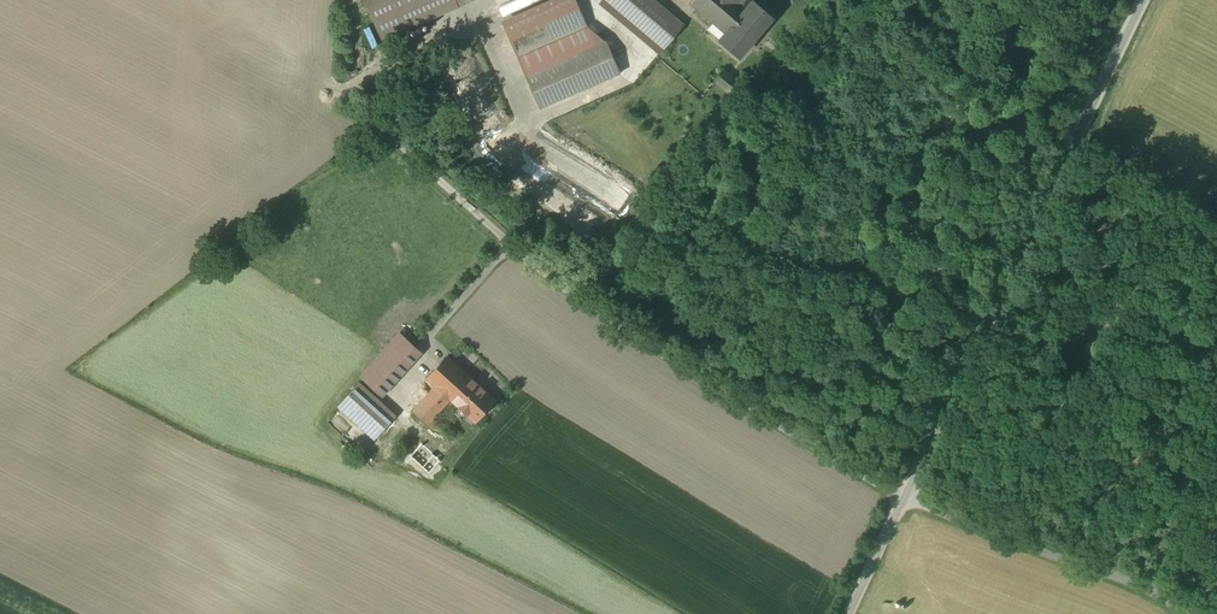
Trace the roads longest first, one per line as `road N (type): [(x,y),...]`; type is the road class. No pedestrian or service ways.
road 1 (unclassified): [(904,501),(550,281),(366,107)]
road 2 (unclassified): [(904,501),(1140,0)]
road 3 (unclassified): [(904,501),(1121,580),(1182,613)]
road 4 (unclassified): [(848,613),(904,501)]

